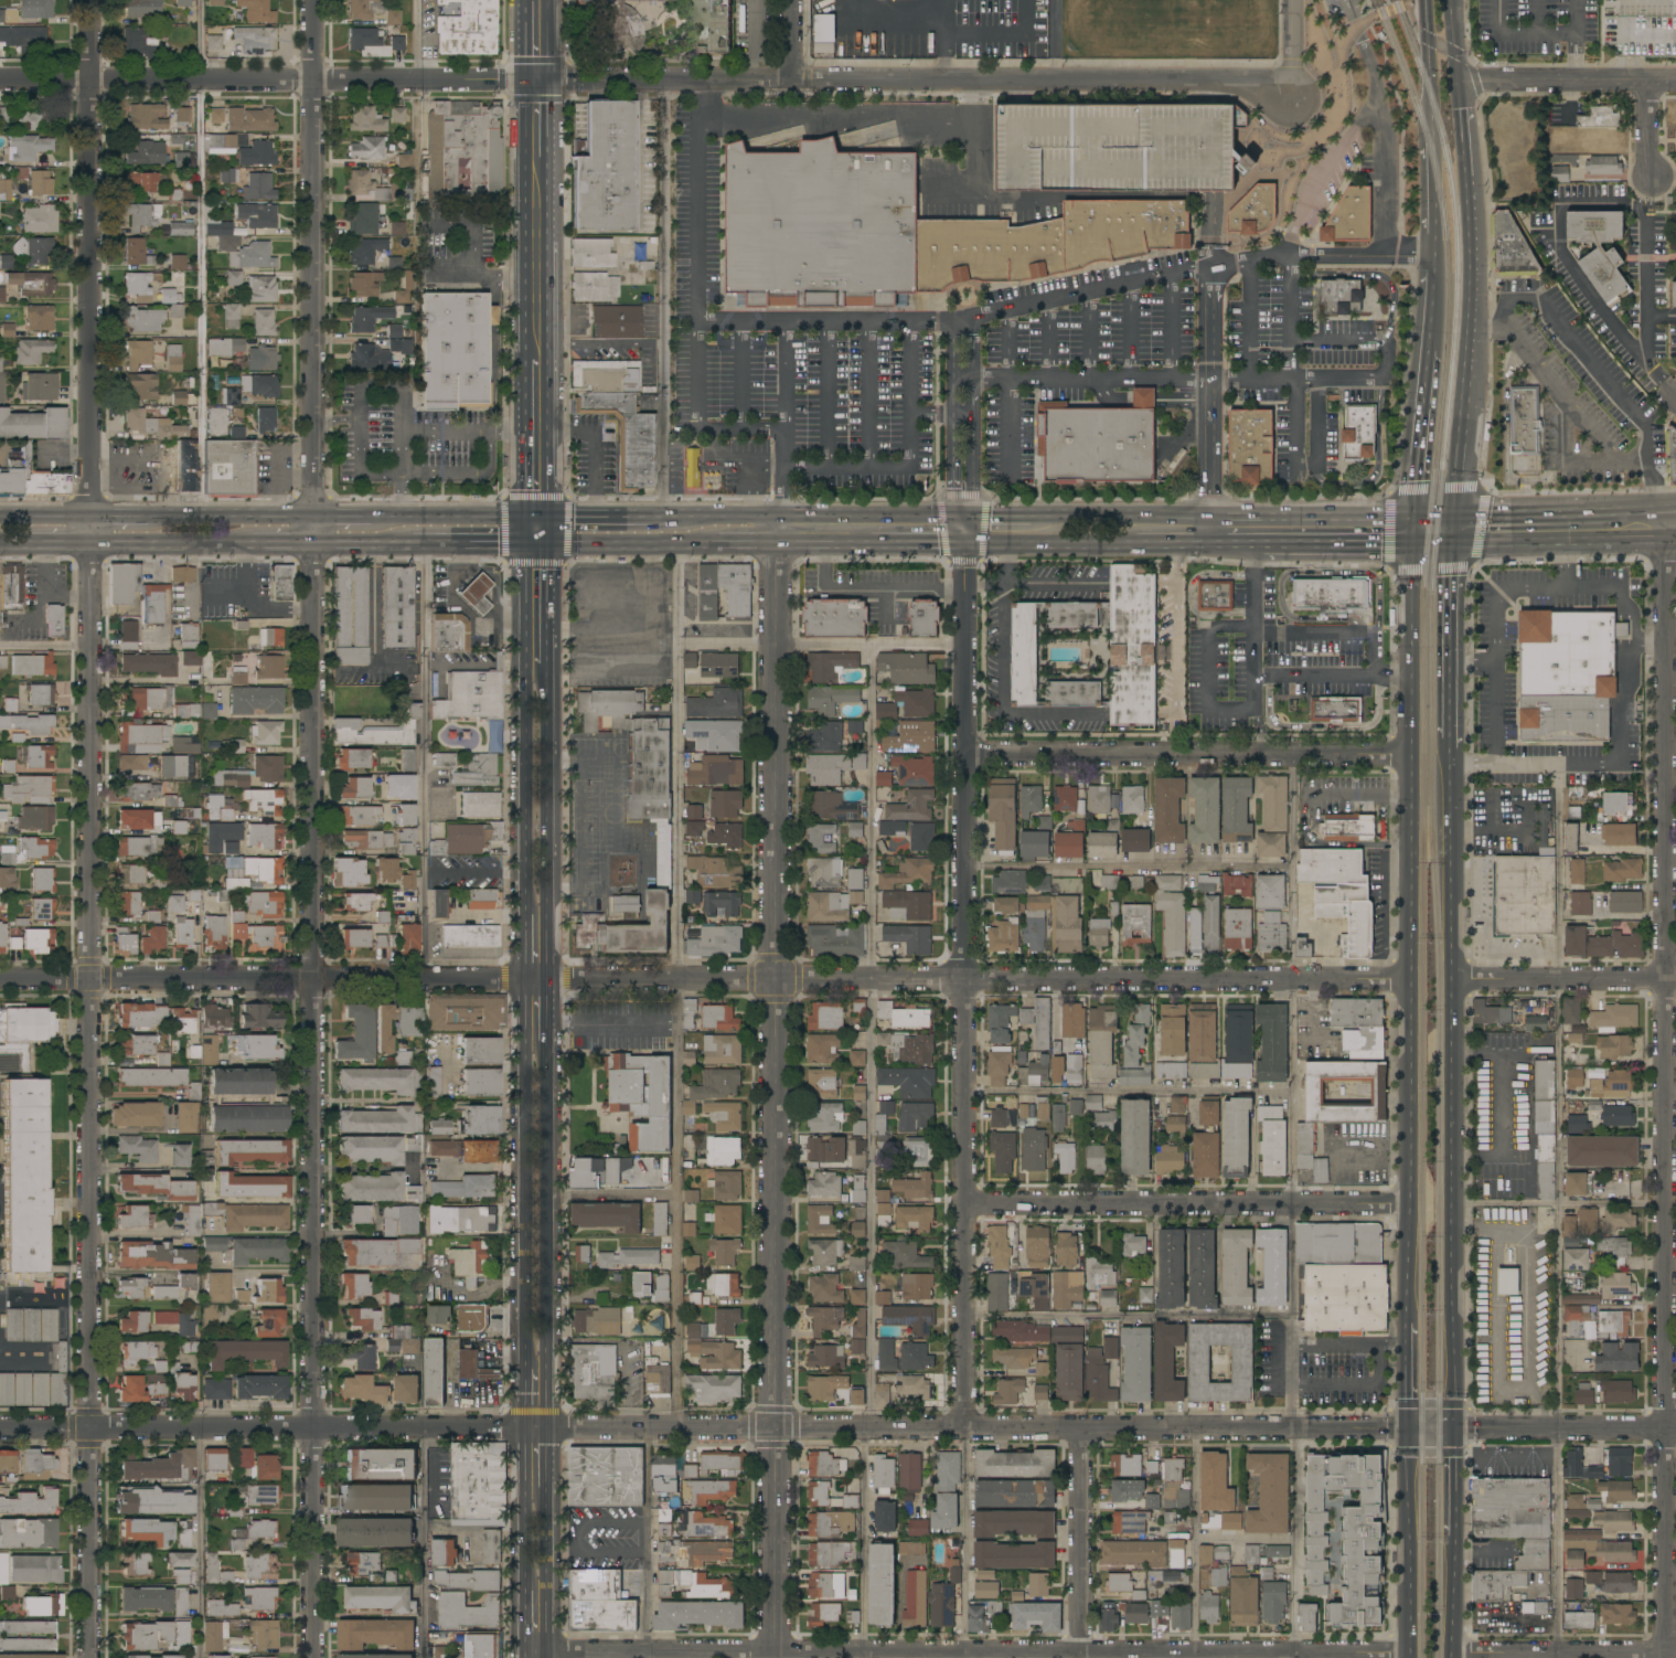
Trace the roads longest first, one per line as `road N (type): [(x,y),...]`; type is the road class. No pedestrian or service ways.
road 1 (residential): [(314,0),(308,975),(314,1657)]
road 2 (residential): [(90,0),(92,1657)]
road 3 (residential): [(1664,1657),(1665,561),(1654,509)]
road 4 (residential): [(771,1657),(777,560),(786,523)]
road 5 (residential): [(962,1428),(967,550)]
road 6 (primary): [(1409,546),(1408,1322)]
road 7 (residential): [(773,978),(0,979)]
road 8 (residential): [(771,1426),(0,1428)]
road 9 (residential): [(1289,88),(537,79)]
road 10 (primary): [(1454,1428),(1452,766)]
road 11 (residential): [(771,1650),(1409,1654)]
road 12 (residential): [(773,978),(1409,979)]
road 13 (residential): [(537,79),(0,79)]
road 14 (residential): [(962,1428),(1409,1428)]
road 15 (residential): [(964,1203),(1408,1203)]
road 16 (residential): [(968,753),(1409,753)]
road 17 (primary): [(1412,518),(1057,521)]
road 18 (primary): [(1455,516),(1470,329),(1469,180)]
road 19 (secondary): [(537,1046),(524,1061),(524,1349),(535,1368)]
road 20 (secondary): [(535,1368),(545,1349),(549,1195),(547,1061),(537,1046)]
road 21 (secondary): [(536,913),(545,901),(547,694),(534,663)]
road 22 (secondary): [(534,663),(525,697),(525,900),(536,913)]
road 23 (residential): [(771,1650),(535,1652)]
road 24 (primary): [(1409,1428),(1409,1657)]
road 25 (residential): [(1078,1651),(1082,1428)]
road 26 (residential): [(1453,1654),(1675,1652)]
road 27 (residential): [(1453,978),(1675,978)]
road 28 (residential): [(1454,1428),(1675,1427)]
road 29 (residential): [(1459,83),(1675,79)]
road 30 (primary): [(1452,543),(1664,540)]
road 31 (secondary): [(536,359),(536,156)]
road 32 (primary): [(1452,746),(1452,543)]
road 33 (residential): [(771,1426),(962,1428)]
road 34 (secondary): [(535,549),(536,359)]
road 35 (primary): [(535,549),(716,550)]
road 36 (primary): [(967,522),(786,523)]
road 37 (primary): [(1431,343),(1412,518)]
road 38 (primary): [(313,521),(148,520)]
road 39 (primary): [(1616,510),(1455,516)]
road 40 (primary): [(90,546),(245,546)]
road 41 (primary): [(1256,549),(1409,546)]
road 42 (primary): [(686,523),(535,522)]
road 43 (primary): [(535,522),(388,521)]
road 44 (primary): [(1427,0),(1432,128)]
road 45 (primary): [(1432,128),(1433,254)]
road 46 (primary): [(1003,550),(1129,550)]

